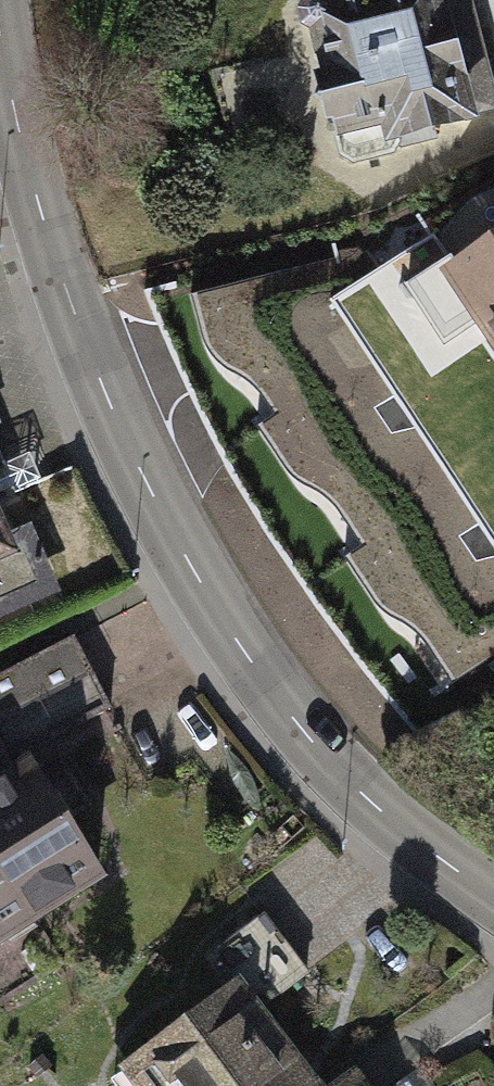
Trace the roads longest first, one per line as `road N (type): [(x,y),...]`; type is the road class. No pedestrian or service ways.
road 1 (secondary): [(493,889),(356,790),(176,574),(73,341),(0,25)]

